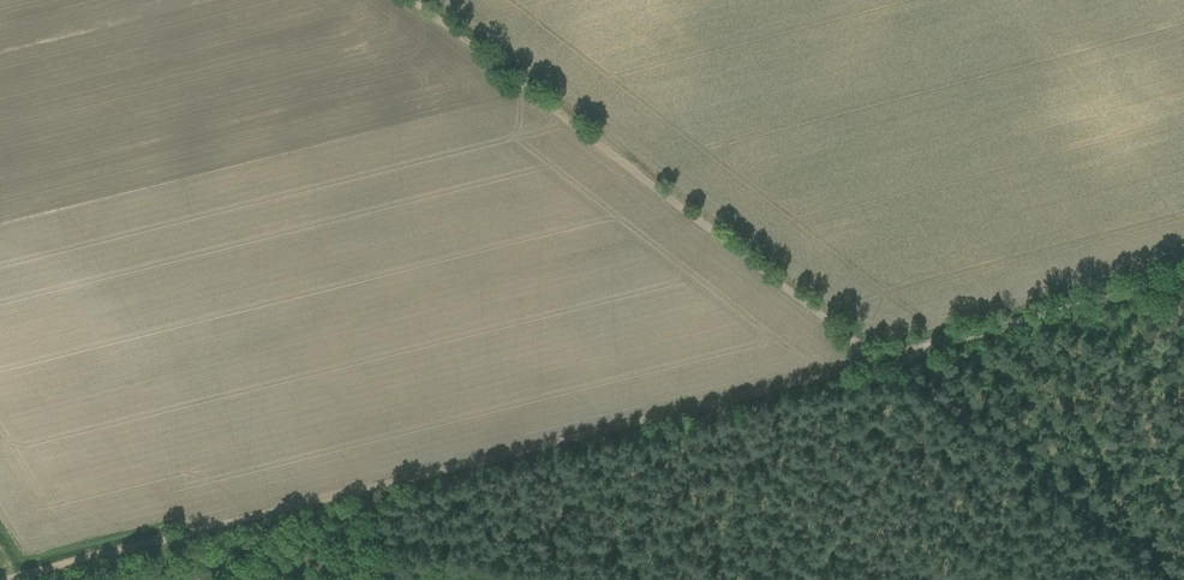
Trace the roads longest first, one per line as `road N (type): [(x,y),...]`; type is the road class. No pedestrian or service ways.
road 1 (track): [(16,579),(892,356)]
road 2 (track): [(892,356),(829,321),(414,0)]
road 3 (track): [(892,356),(1183,281)]

